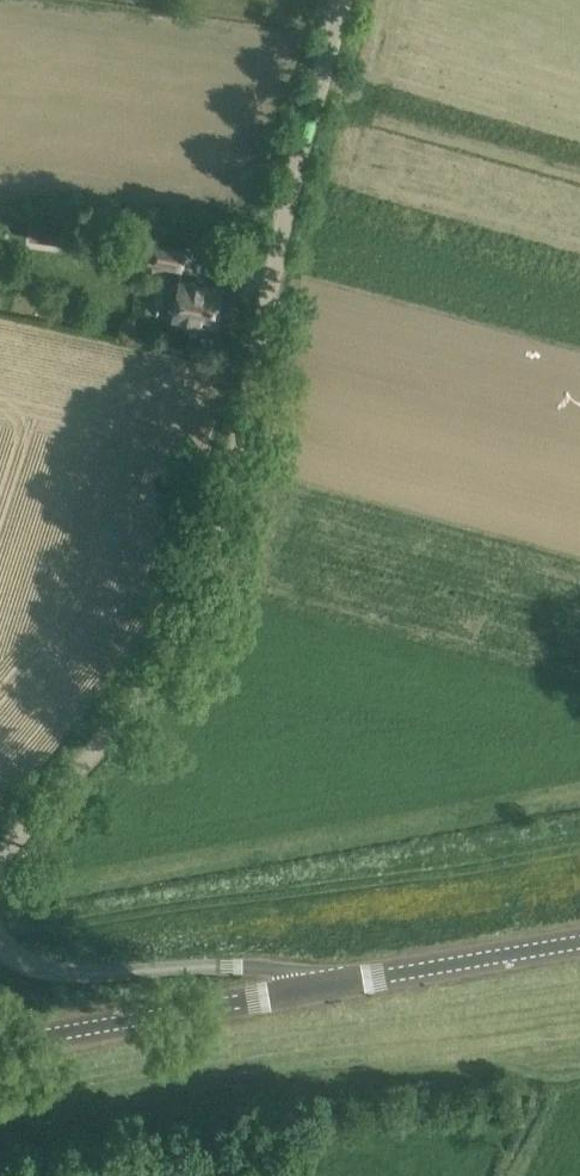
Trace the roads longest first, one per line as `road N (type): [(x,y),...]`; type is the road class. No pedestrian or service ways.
road 1 (unclassified): [(0,854),(136,703),(195,599),(213,551),(288,203),(342,0)]
road 2 (unclassified): [(318,988),(273,970),(32,964),(0,945)]
road 3 (secondary): [(0,1049),(318,988)]
road 4 (secondary): [(318,988),(579,948)]

